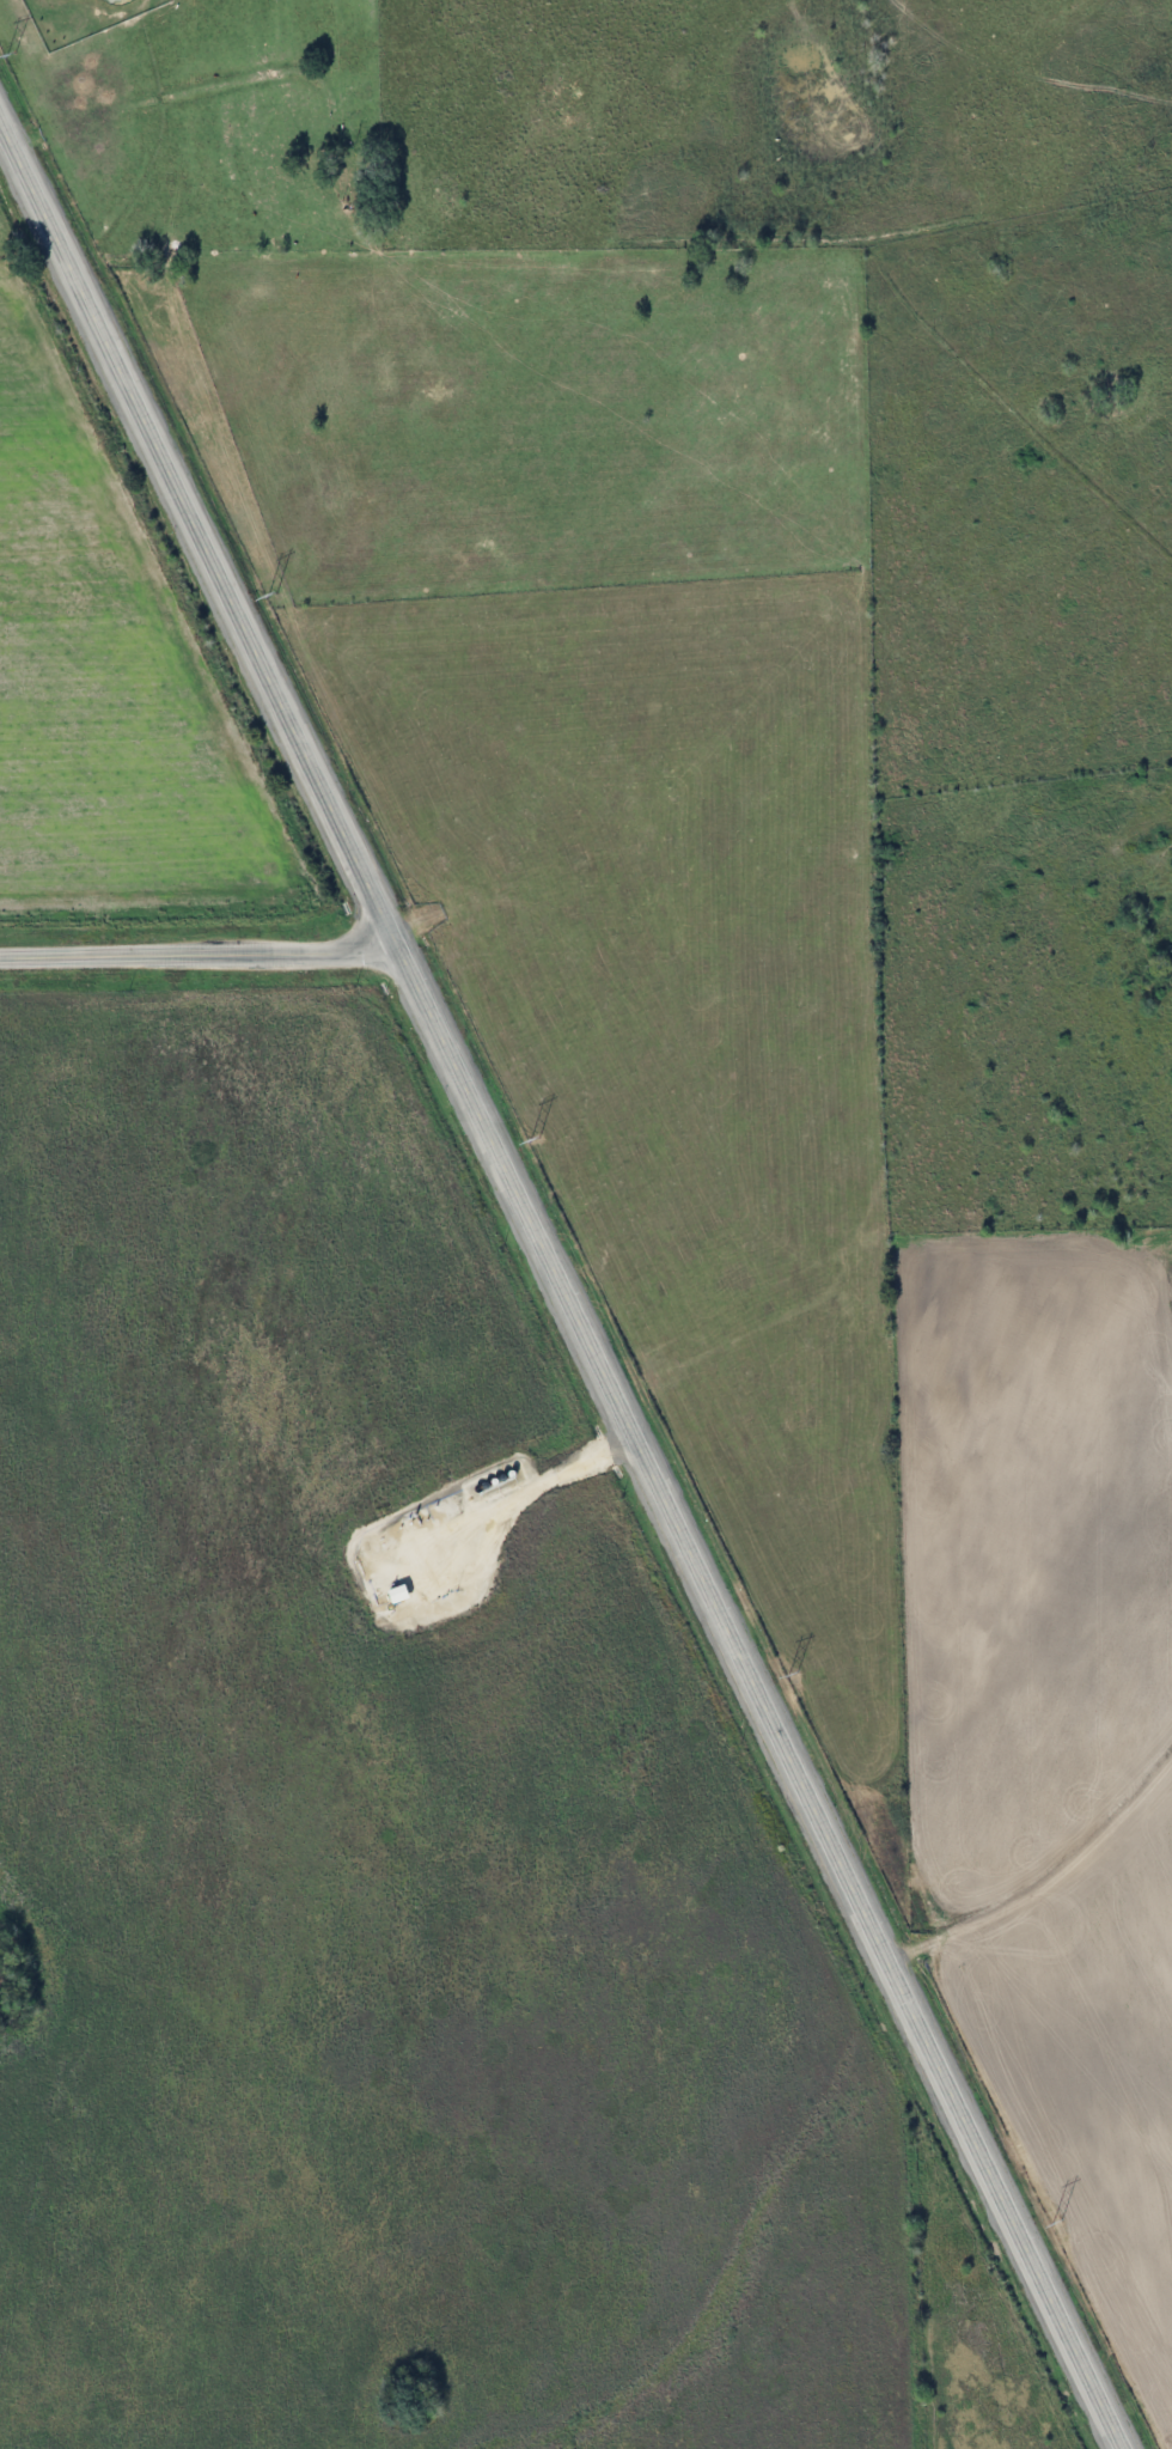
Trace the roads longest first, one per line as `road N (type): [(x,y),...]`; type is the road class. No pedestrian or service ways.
road 1 (primary): [(1121,2448),(0,127)]
road 2 (secondary): [(0,958),(399,954)]

